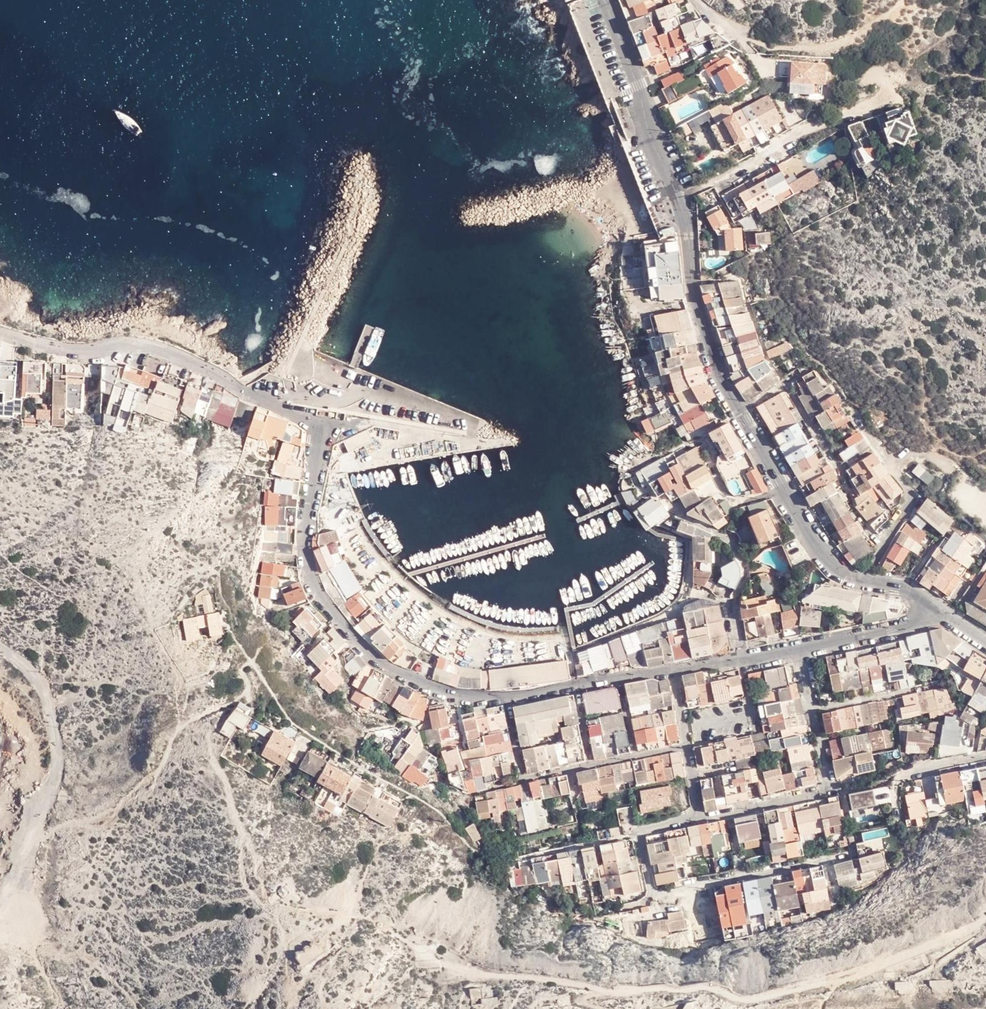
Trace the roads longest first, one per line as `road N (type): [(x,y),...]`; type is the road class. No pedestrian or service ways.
road 1 (residential): [(870,582),(844,573),(820,548),(719,375),(696,302),(685,212),(606,0)]
road 2 (residential): [(508,696),(455,693),(407,676),(361,644),(323,598),(307,553),(315,426),(158,349),(81,349)]
road 3 (residential): [(701,817),(640,831),(656,899),(852,854)]
road 4 (track): [(0,650),(40,682),(59,764),(0,905)]
road 5 (residential): [(819,739),(830,789),(701,817)]
road 6 (residential): [(870,582),(910,498),(863,427)]
road 7 (track): [(749,42),(835,46),(901,0)]
road 8 (residential): [(928,604),(901,627),(799,649)]
road 9 (residential): [(799,649),(674,671)]

